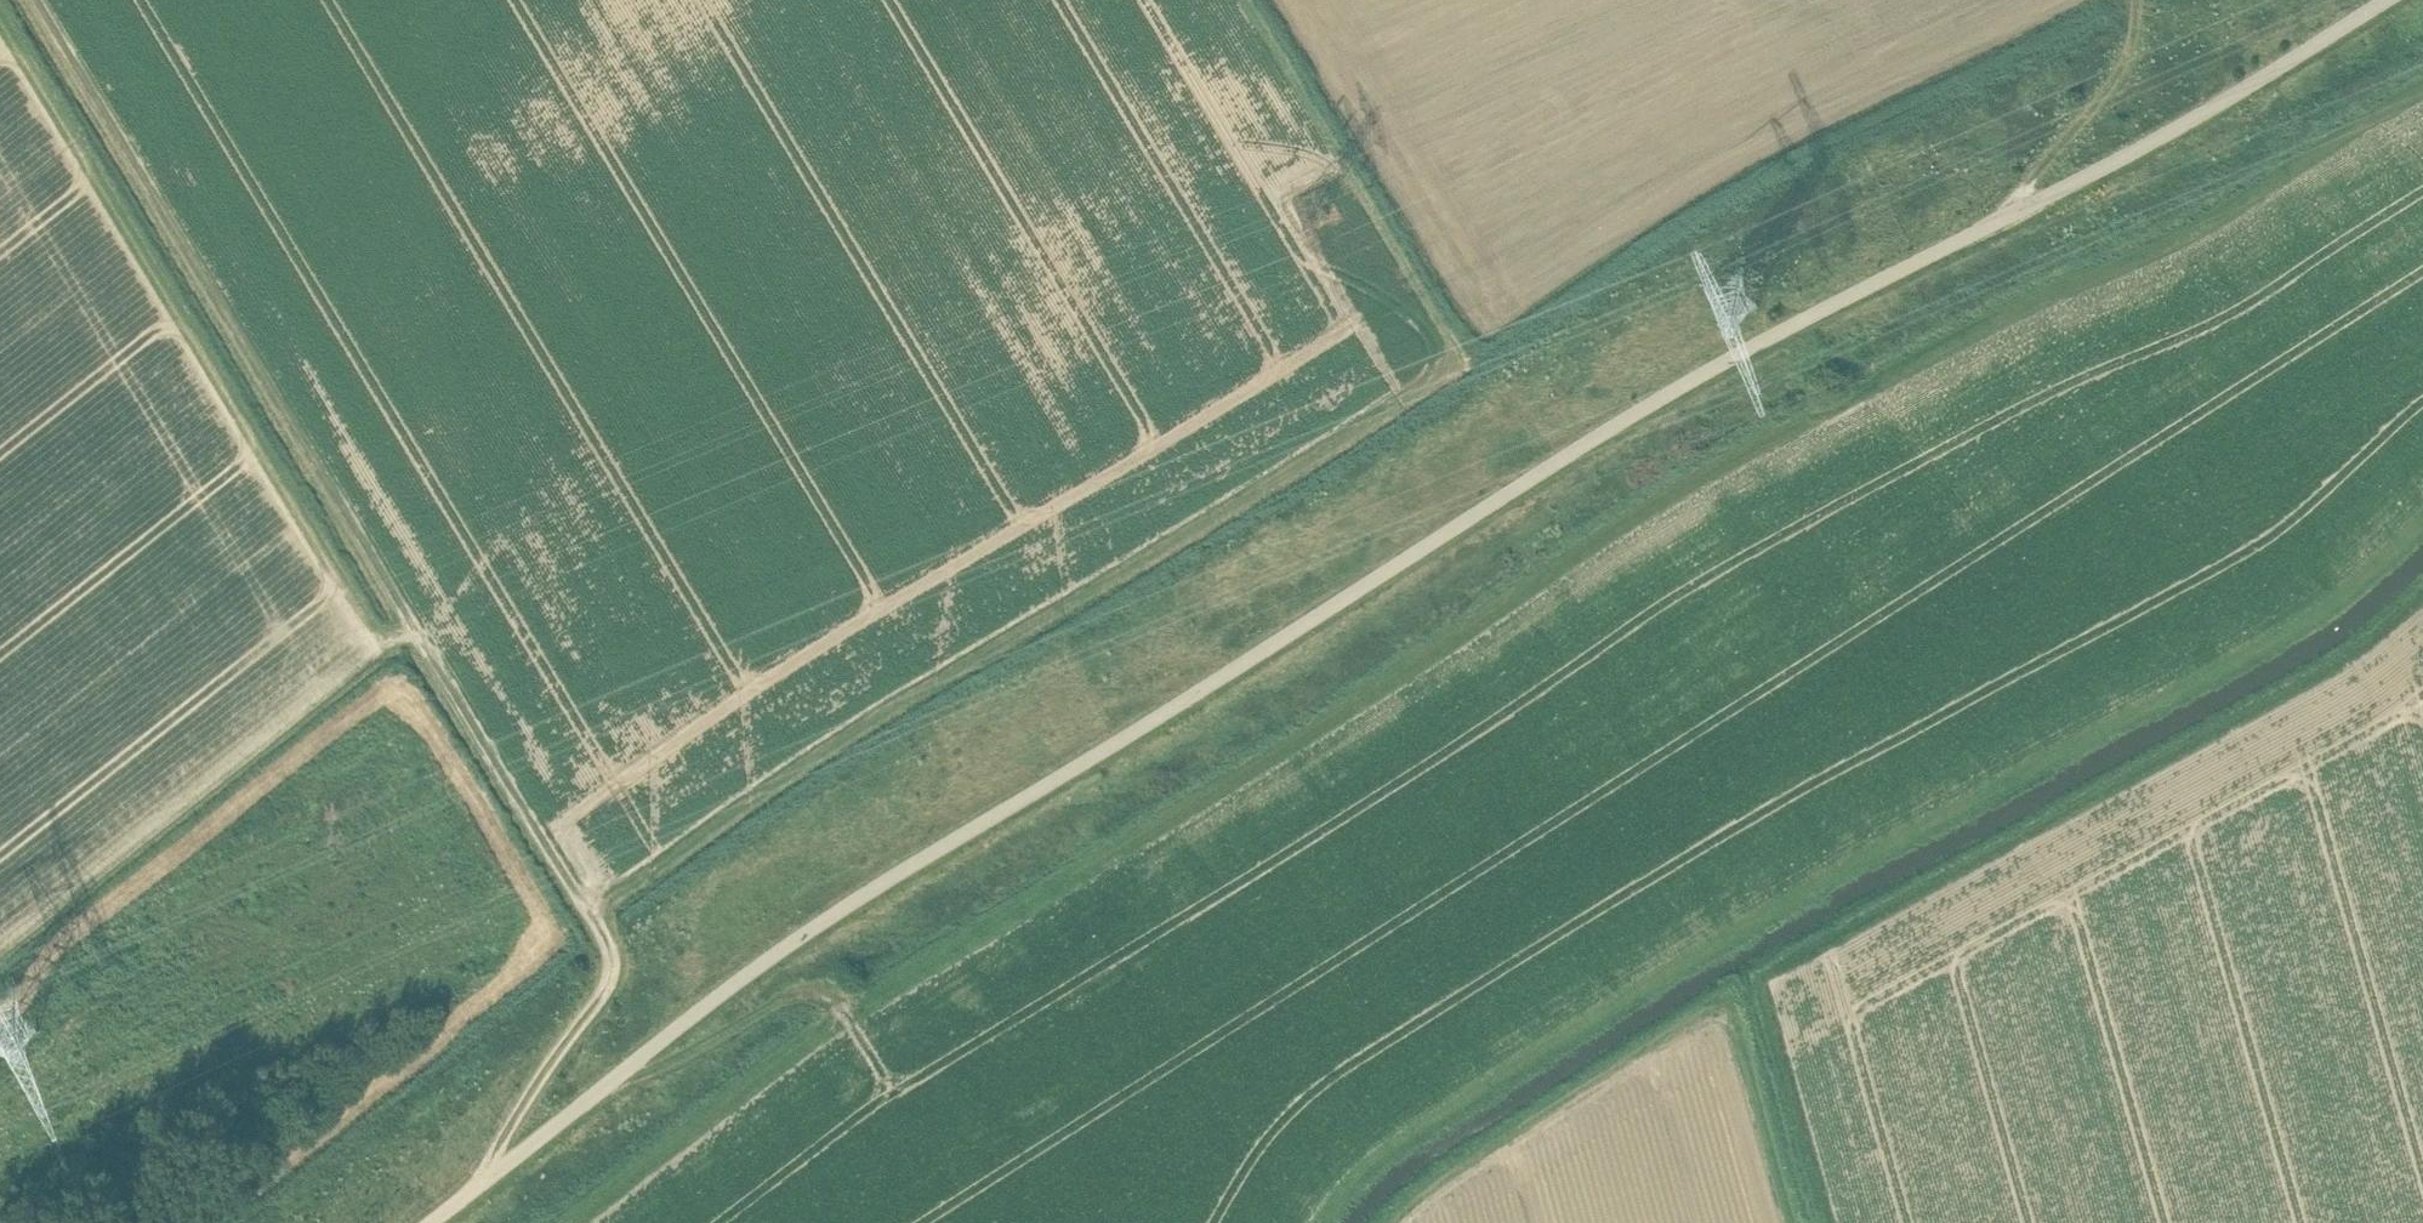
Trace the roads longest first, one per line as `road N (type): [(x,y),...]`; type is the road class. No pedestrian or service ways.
road 1 (unclassified): [(427,1222),(753,971),(1186,690),(1676,387),(2169,133),(2387,0)]
road 2 (track): [(483,1180),(501,1135),(605,986),(611,963),(604,939),(411,628)]
road 3 (track): [(1998,217),(2115,79),(2135,0)]
road 4 (track): [(625,1070),(679,1056),(794,990),(829,986),(851,1008)]

